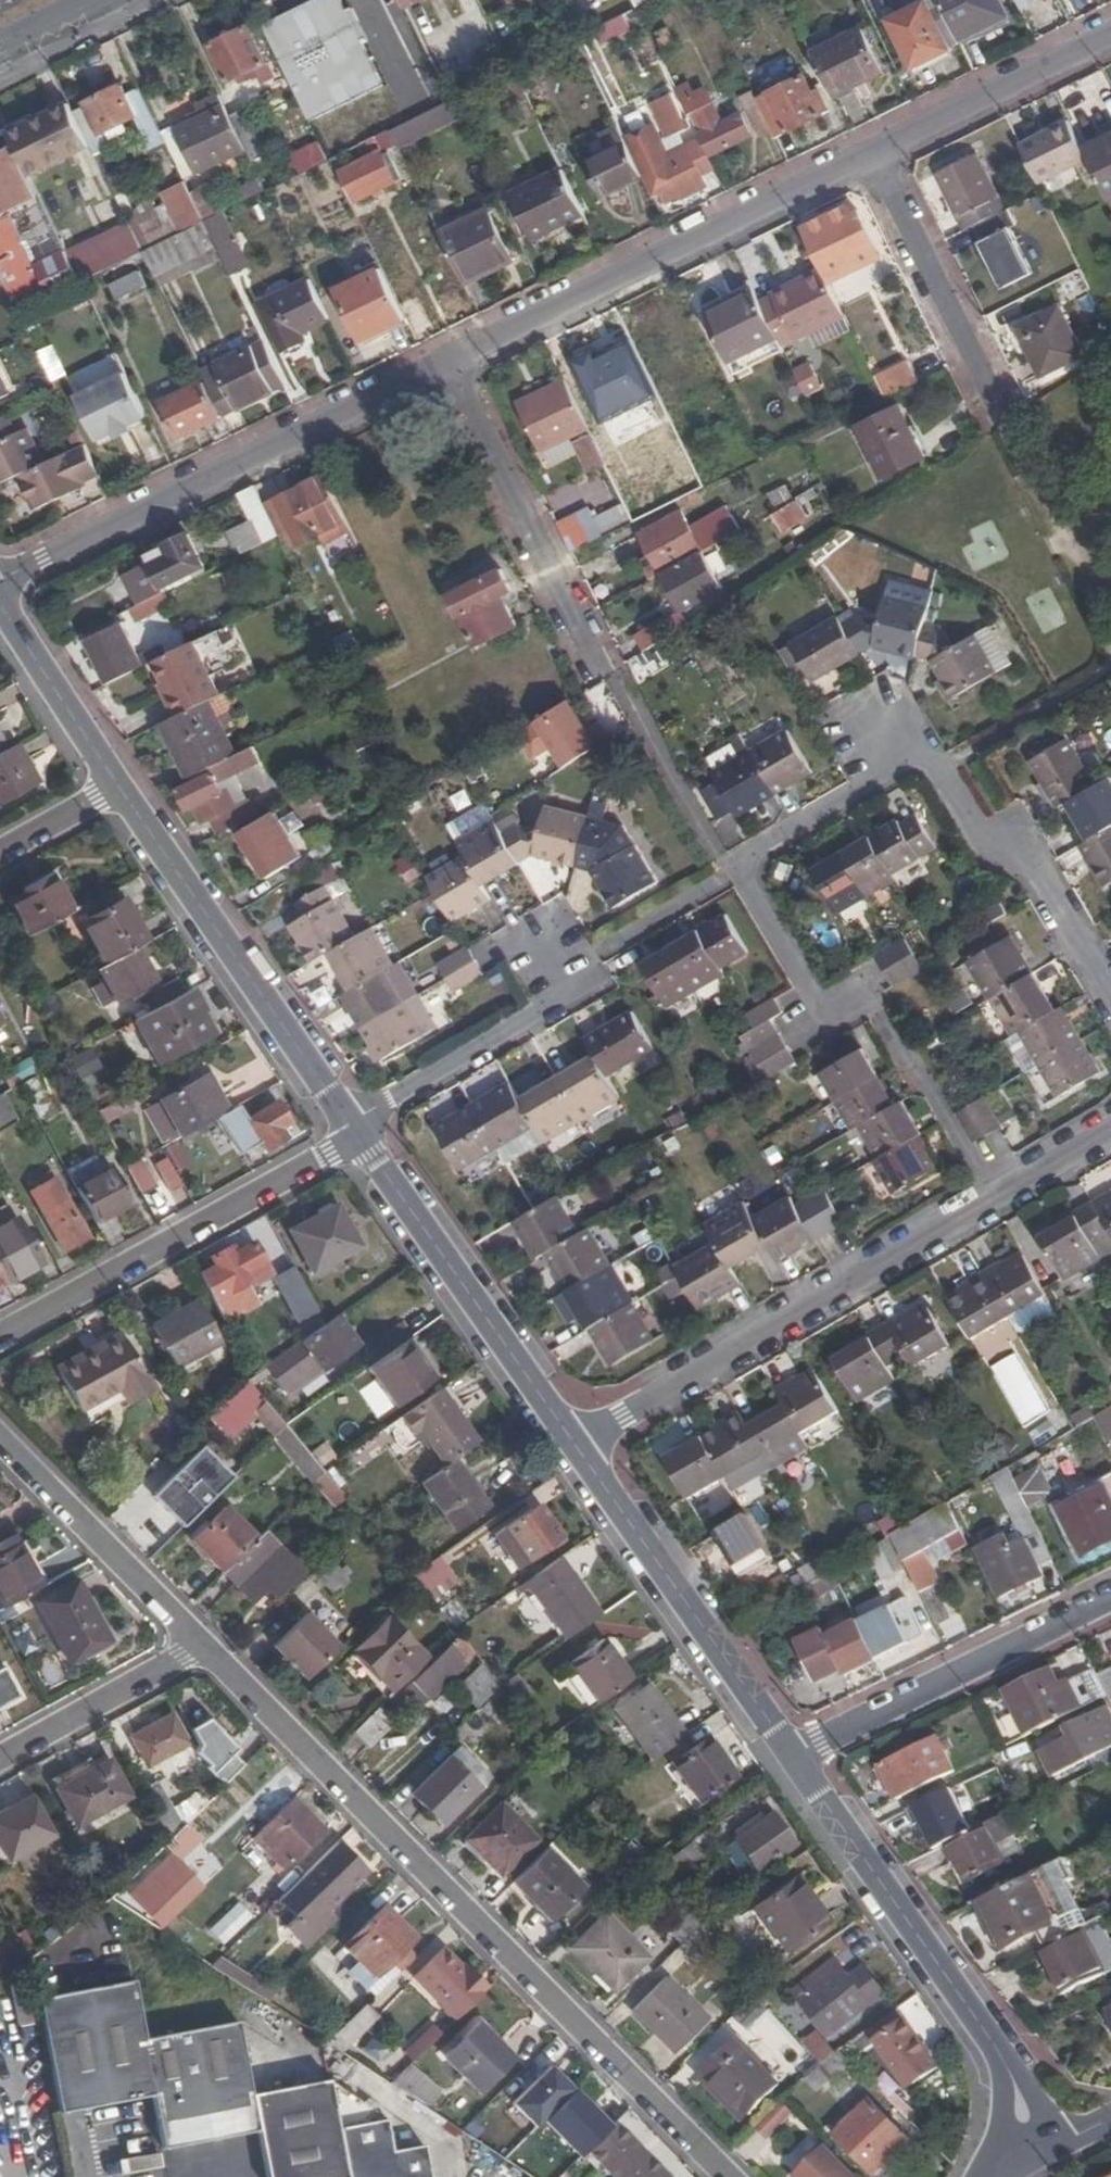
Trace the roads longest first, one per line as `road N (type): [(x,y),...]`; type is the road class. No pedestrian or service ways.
road 1 (residential): [(997,1196),(869,993),(835,1006),(811,993),(739,870),(747,853),(904,760),(932,760),(982,830),(1032,856),(1110,991)]
road 2 (residential): [(203,1648),(726,2176)]
road 3 (residential): [(448,362),(0,579)]
road 4 (residential): [(997,1196),(574,1447)]
road 5 (residential): [(874,153),(448,362)]
road 6 (residential): [(1030,2147),(998,2048),(795,1757)]
road 7 (residential): [(0,1337),(356,1139)]
road 8 (residential): [(345,1124),(118,790)]
road 9 (residential): [(795,1757),(574,1447)]
road 10 (residential): [(574,1447),(356,1139)]
road 11 (residential): [(448,362),(602,673),(618,676)]
road 12 (residential): [(795,1757),(1110,1601)]
road 13 (residential): [(345,1124),(554,1002),(599,953)]
road 14 (residential): [(1009,424),(874,153)]
road 15 (residential): [(0,1436),(203,1648)]
road 16 (residential): [(1110,34),(874,153)]
road 17 (residential): [(203,1648),(0,1760)]
road 18 (residential): [(118,790),(0,608)]
road 19 (residential): [(118,790),(0,856)]
road 20 (residential): [(1110,1129),(997,1196)]

